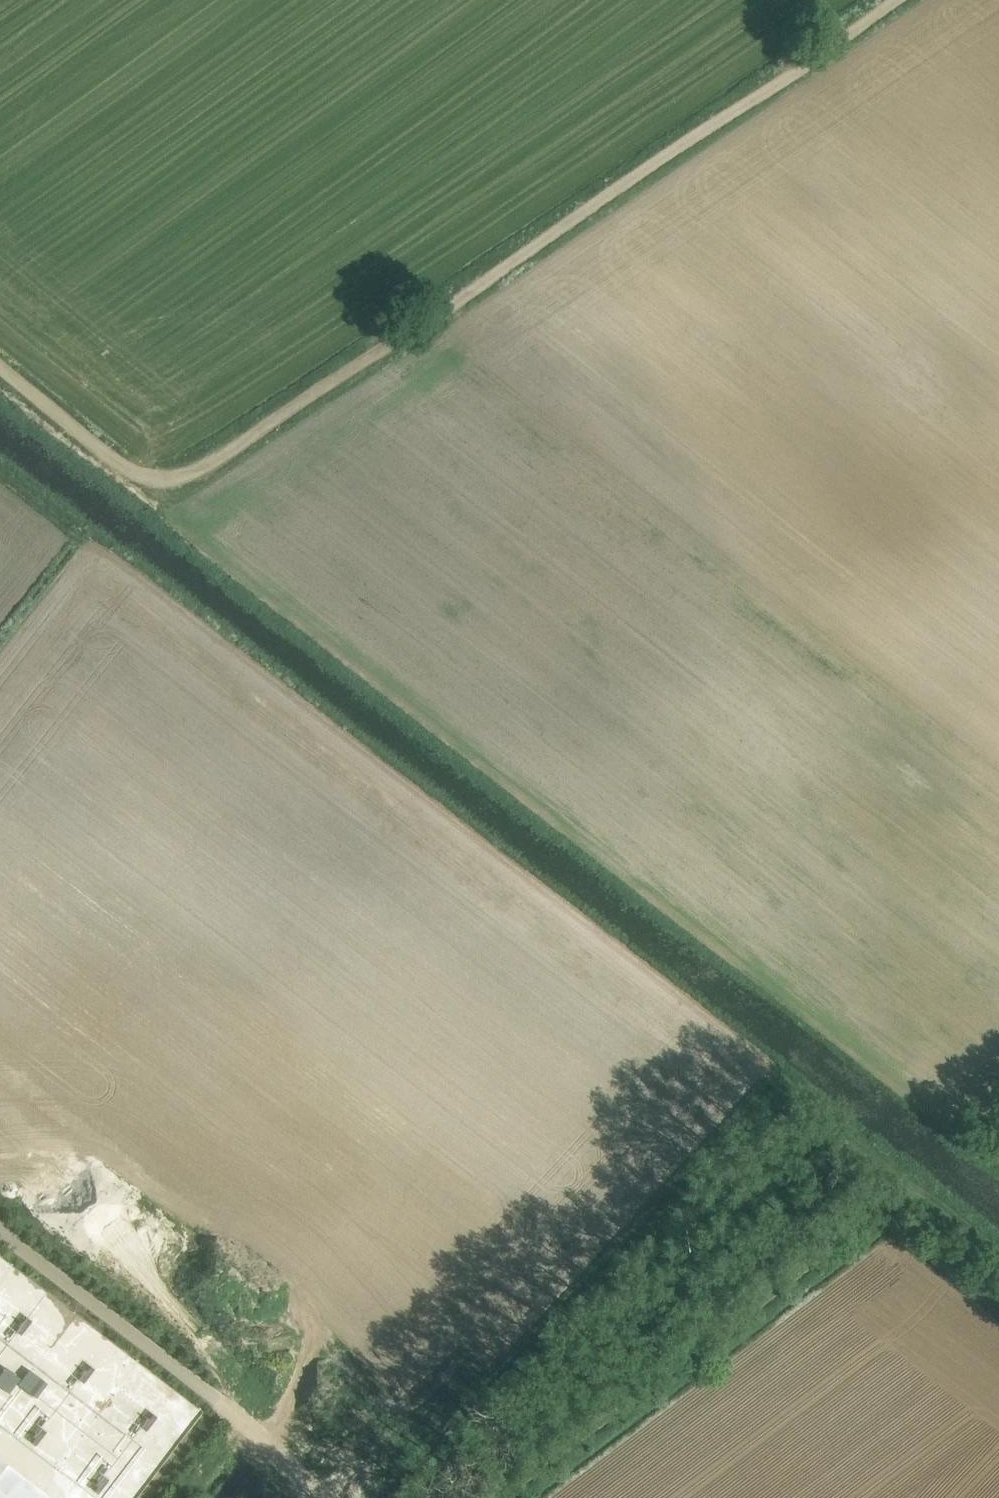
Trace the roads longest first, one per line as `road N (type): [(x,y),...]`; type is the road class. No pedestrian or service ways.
road 1 (track): [(890,0),(189,477),(137,474),(0,371)]

